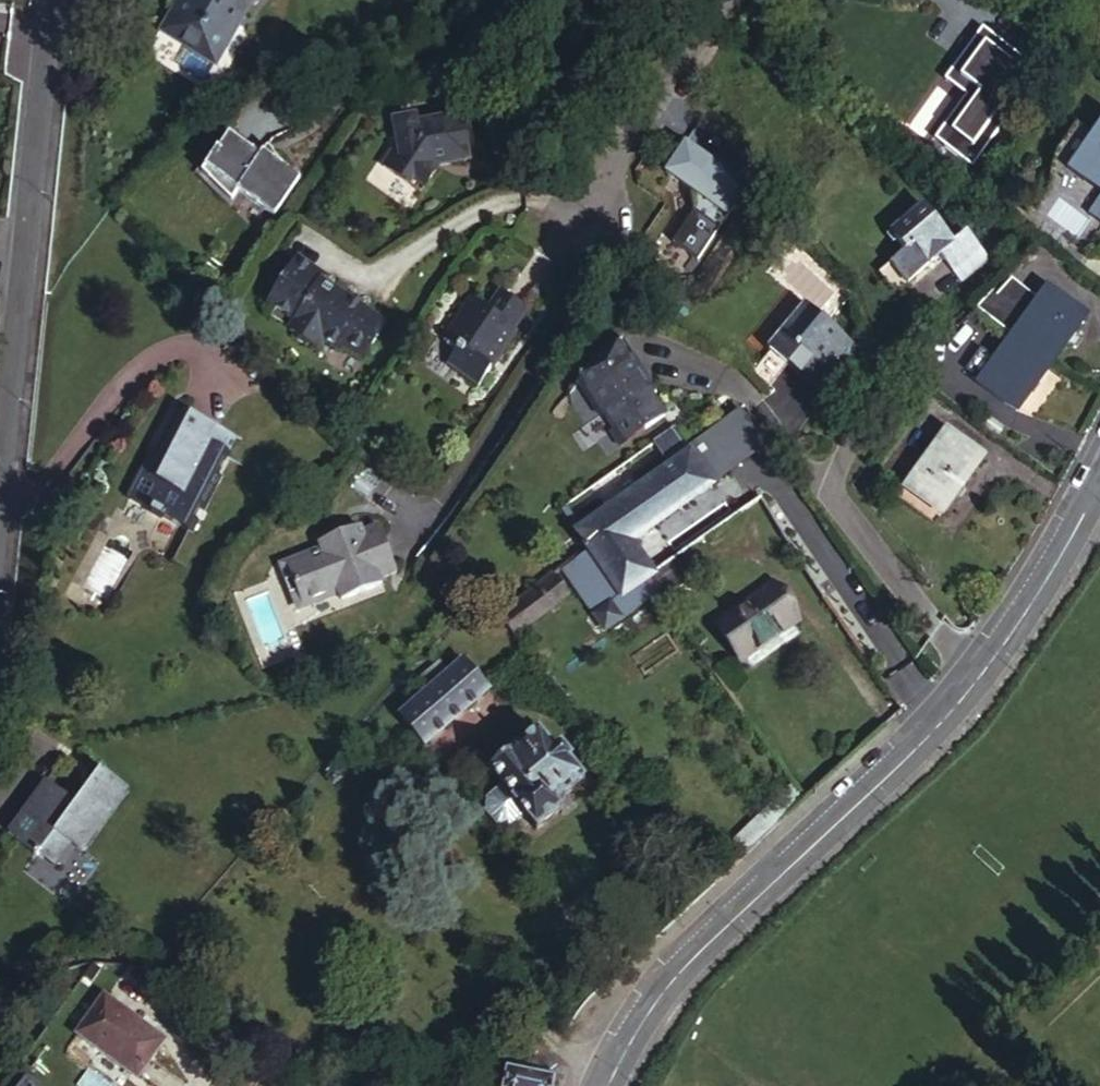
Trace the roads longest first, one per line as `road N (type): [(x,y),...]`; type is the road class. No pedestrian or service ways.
road 1 (residential): [(1099,462),(1009,633),(781,874),(631,1017),(604,1085)]
road 2 (residential): [(0,511),(54,0)]
road 3 (residential): [(728,0),(561,240)]
road 4 (track): [(413,1085),(475,1016),(617,1054)]

